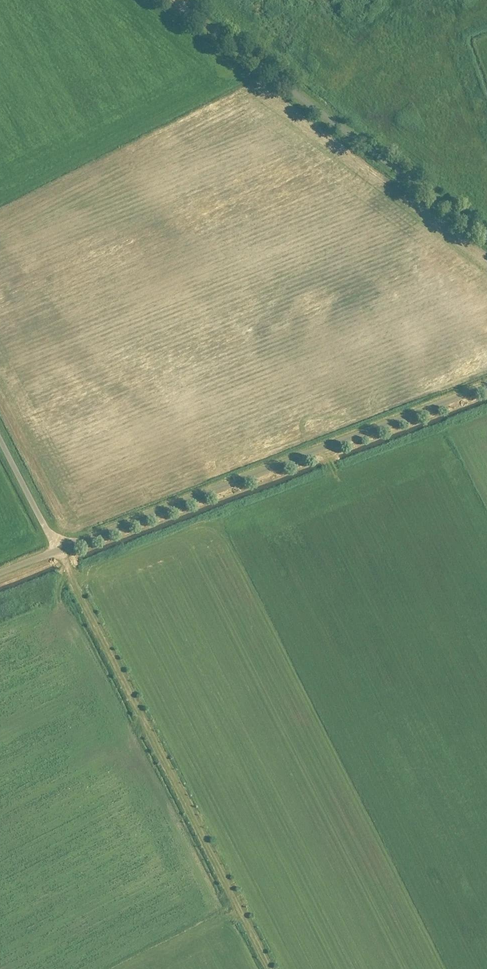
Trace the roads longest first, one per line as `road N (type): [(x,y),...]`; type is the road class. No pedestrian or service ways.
road 1 (track): [(0,438),(270,968)]
road 2 (unclassified): [(0,574),(486,386)]
road 3 (unclassified): [(486,241),(174,0)]

